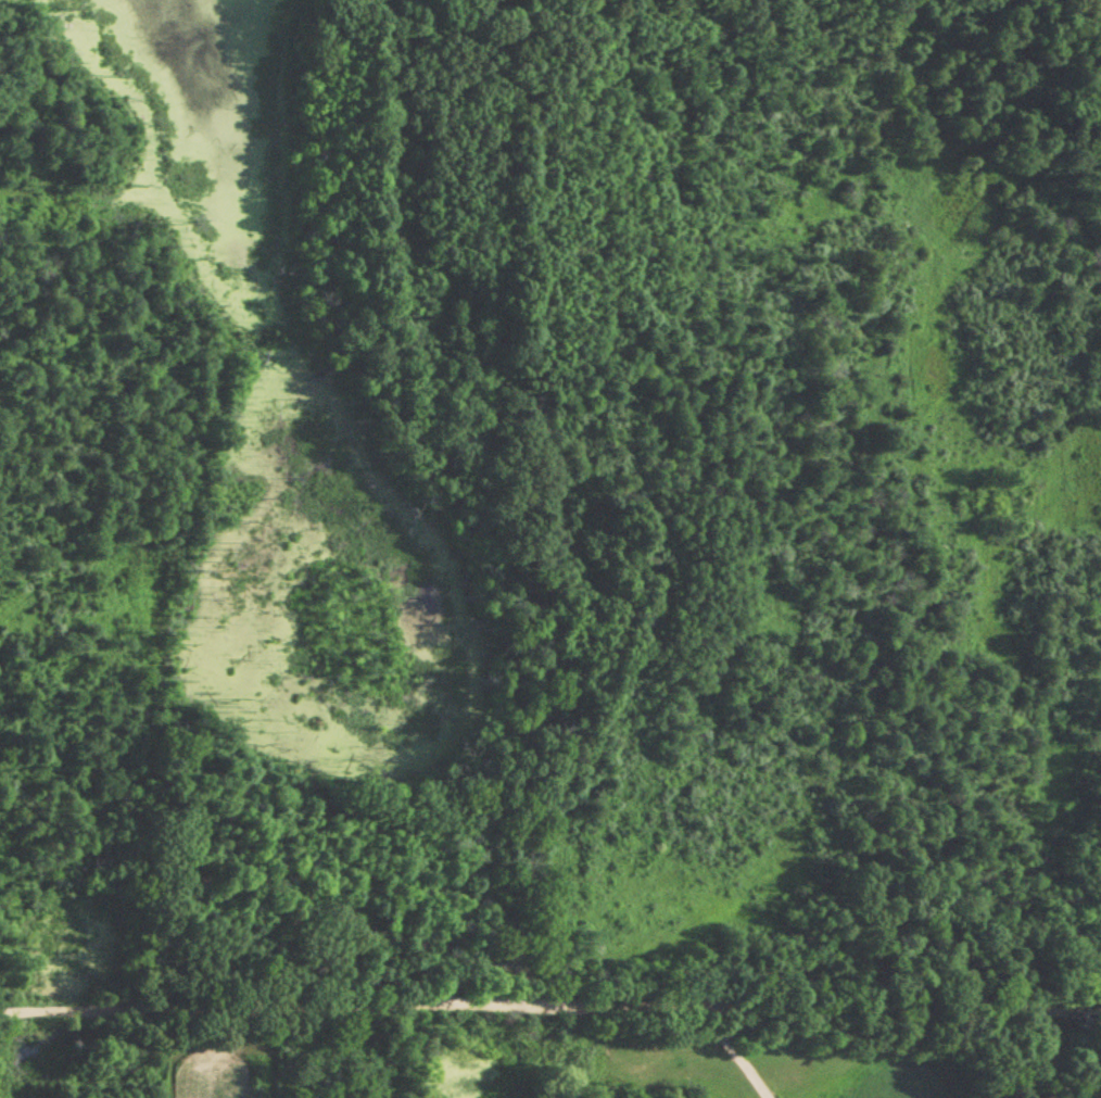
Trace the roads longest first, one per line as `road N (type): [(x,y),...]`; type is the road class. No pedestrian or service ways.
road 1 (residential): [(0,1013),(1100,999)]

